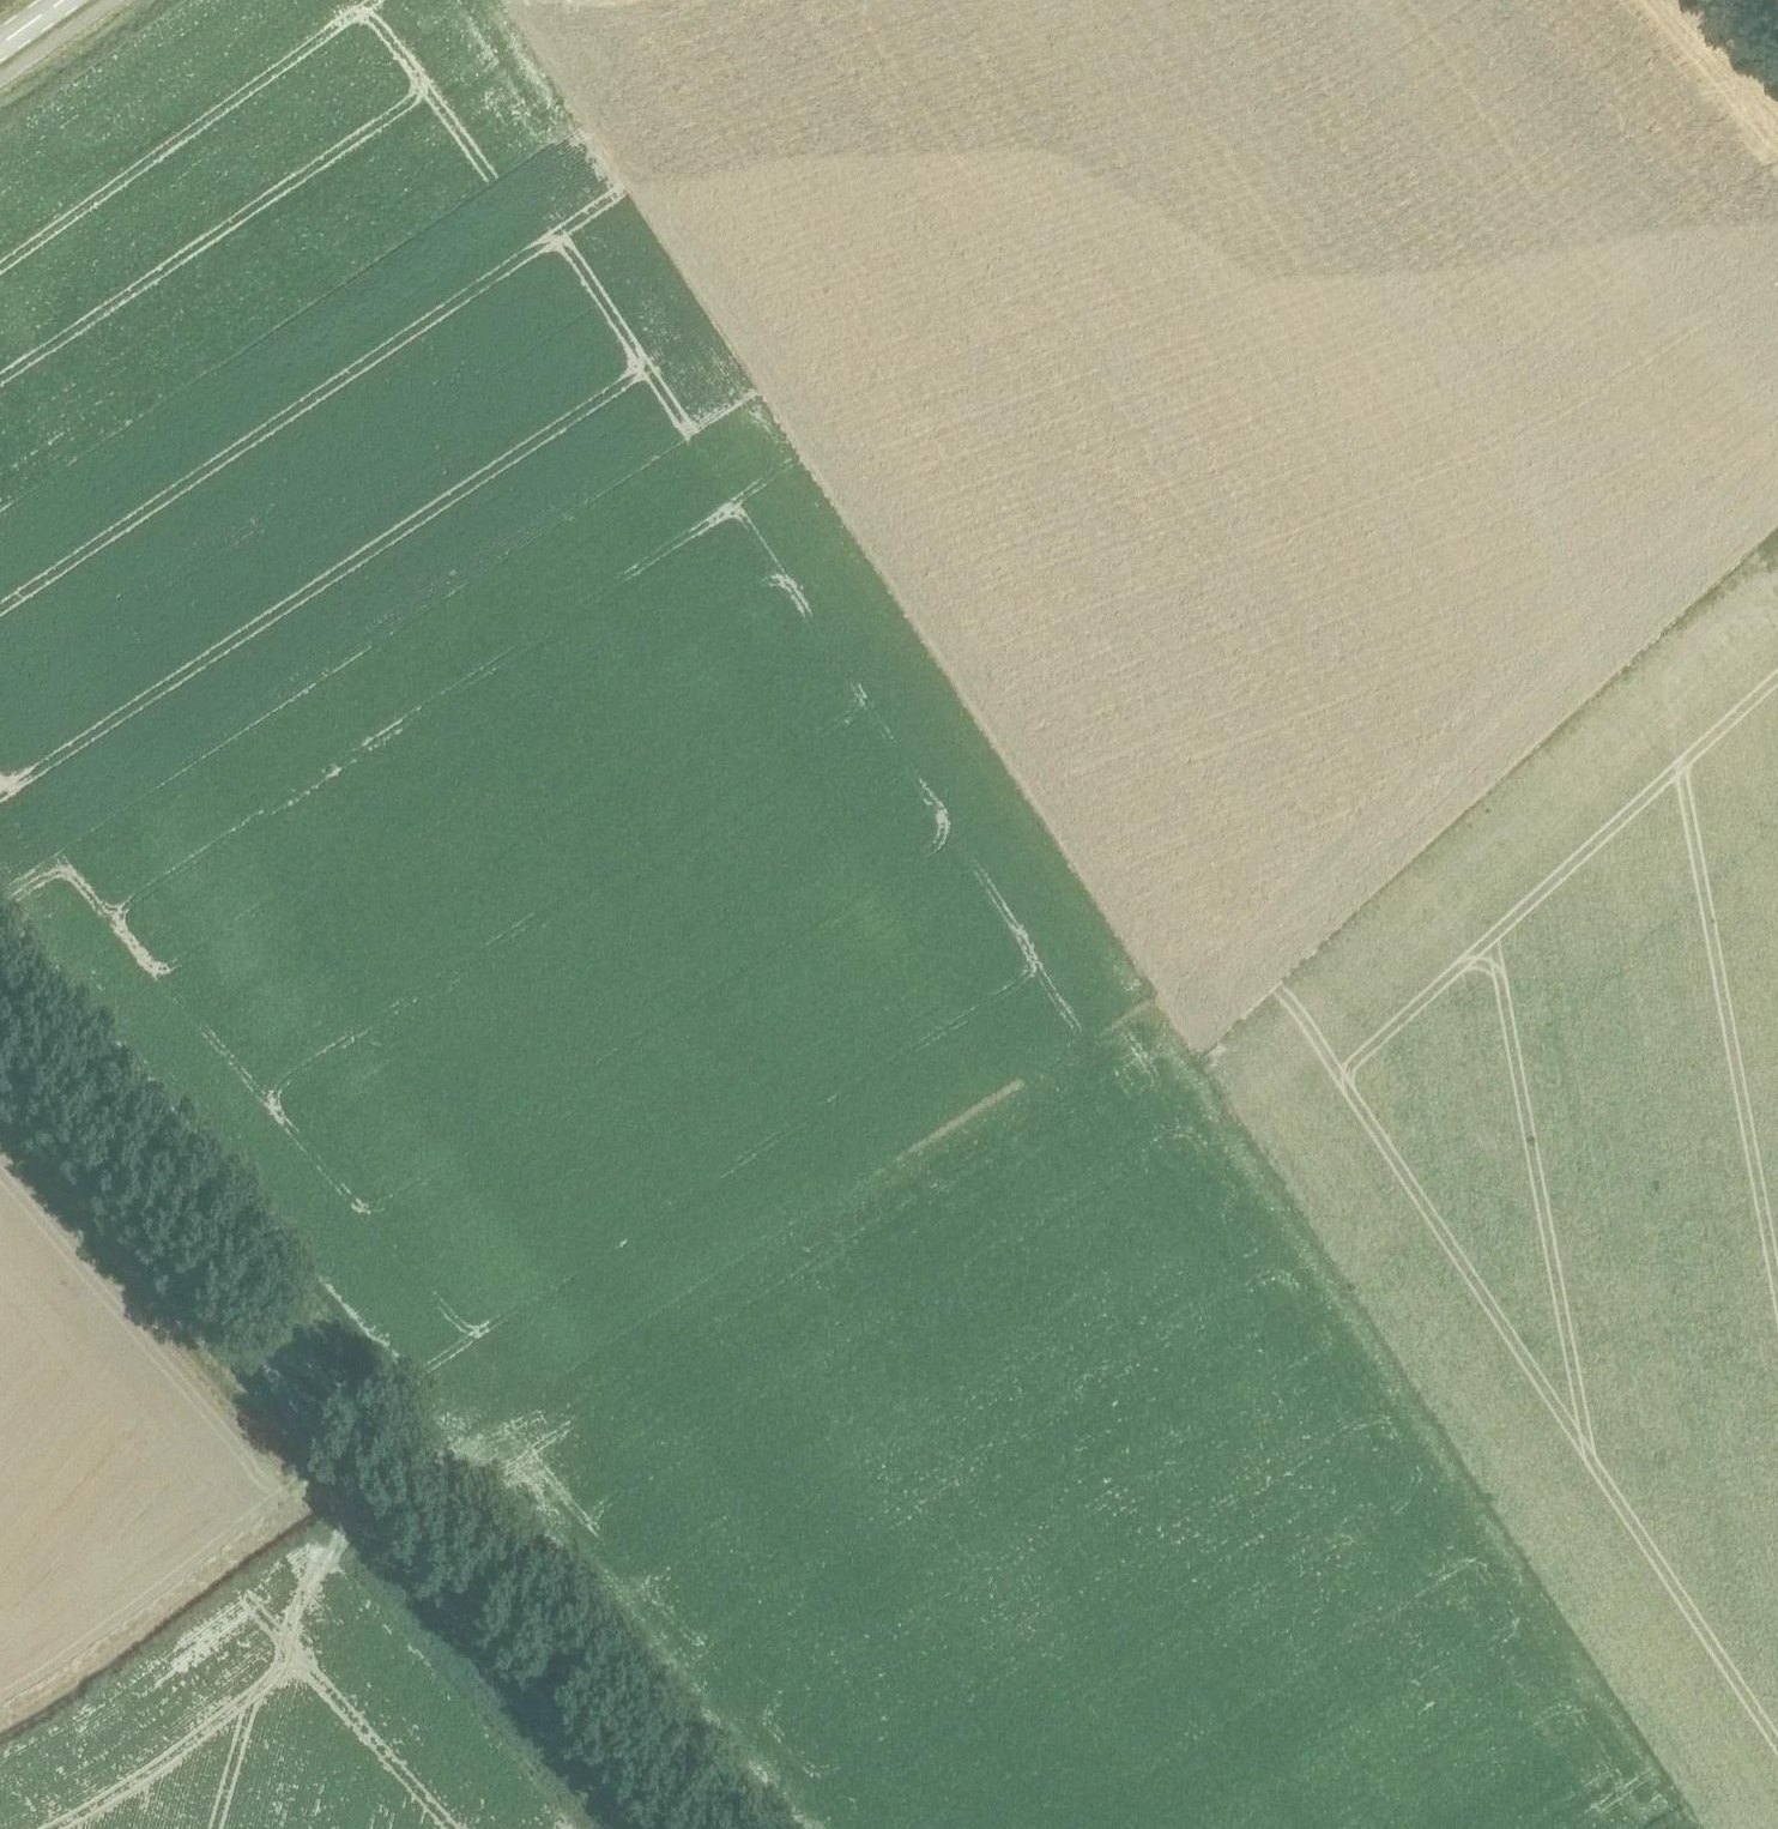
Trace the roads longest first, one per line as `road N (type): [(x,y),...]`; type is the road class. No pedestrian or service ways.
road 1 (track): [(0,1046),(248,1329),(343,1496),(636,1828)]
road 2 (track): [(477,1480),(248,1329)]

